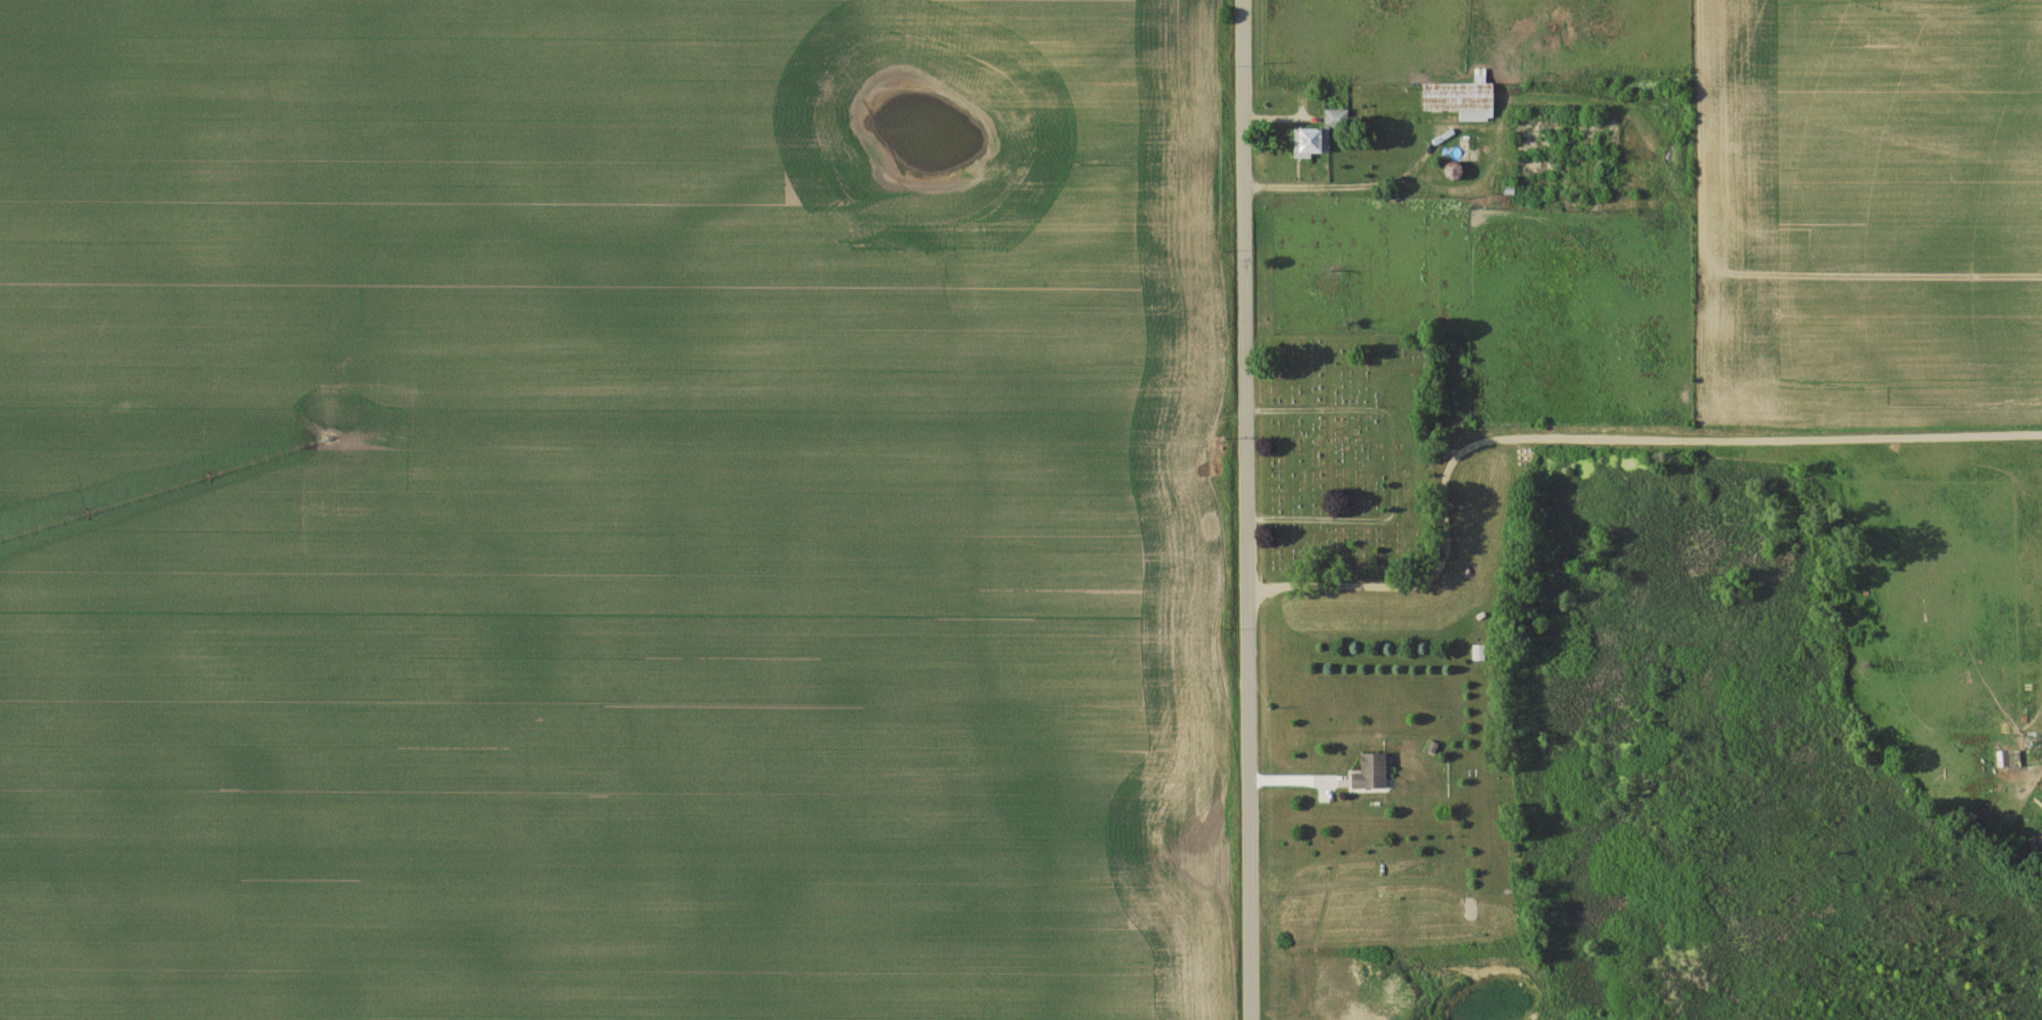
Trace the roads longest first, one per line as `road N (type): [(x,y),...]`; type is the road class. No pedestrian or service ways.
road 1 (residential): [(1254,1019),(1246,0)]

